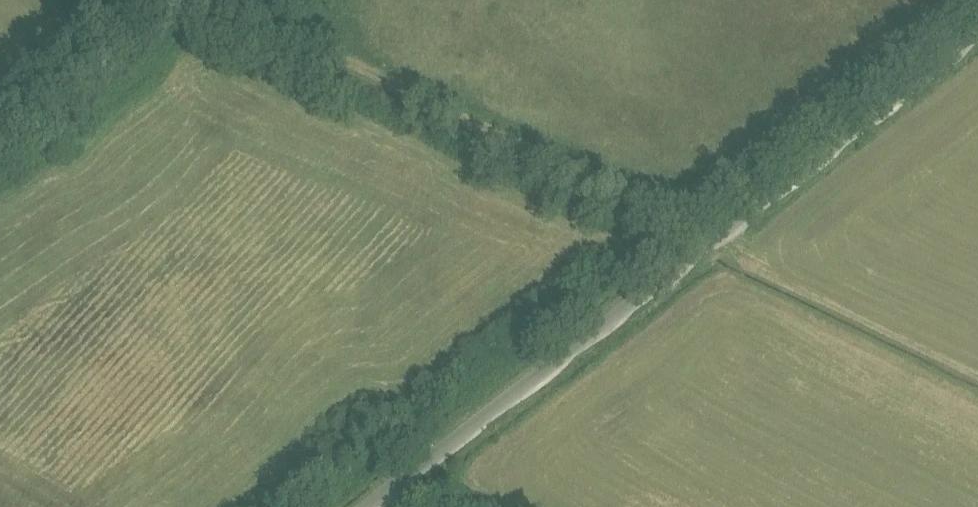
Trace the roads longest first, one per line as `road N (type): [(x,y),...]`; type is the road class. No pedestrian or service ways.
road 1 (unclassified): [(382,506),(977,31)]

